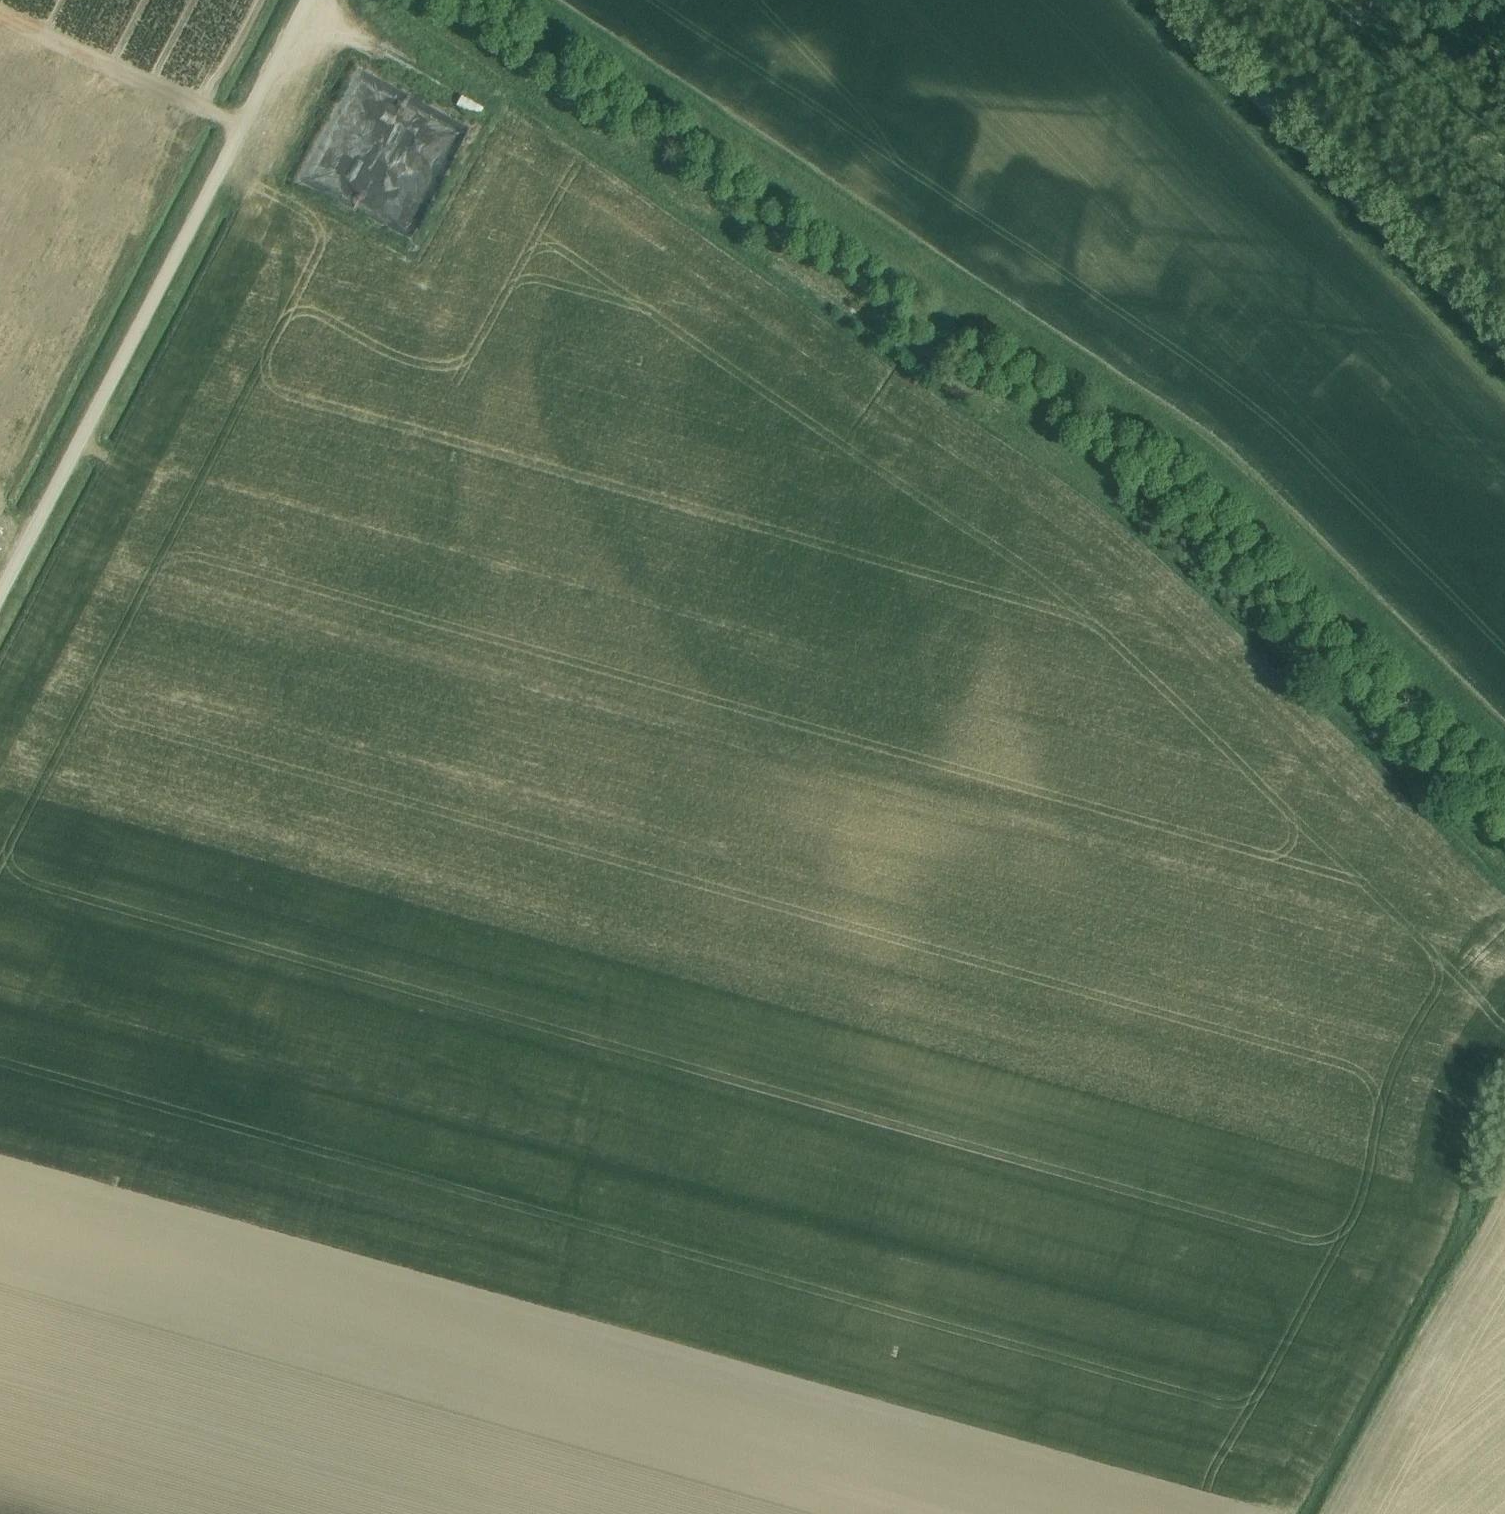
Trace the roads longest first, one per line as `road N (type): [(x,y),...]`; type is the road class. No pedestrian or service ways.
road 1 (unclassified): [(0,599),(313,0)]
road 2 (tertiary): [(1504,341),(1170,0)]

